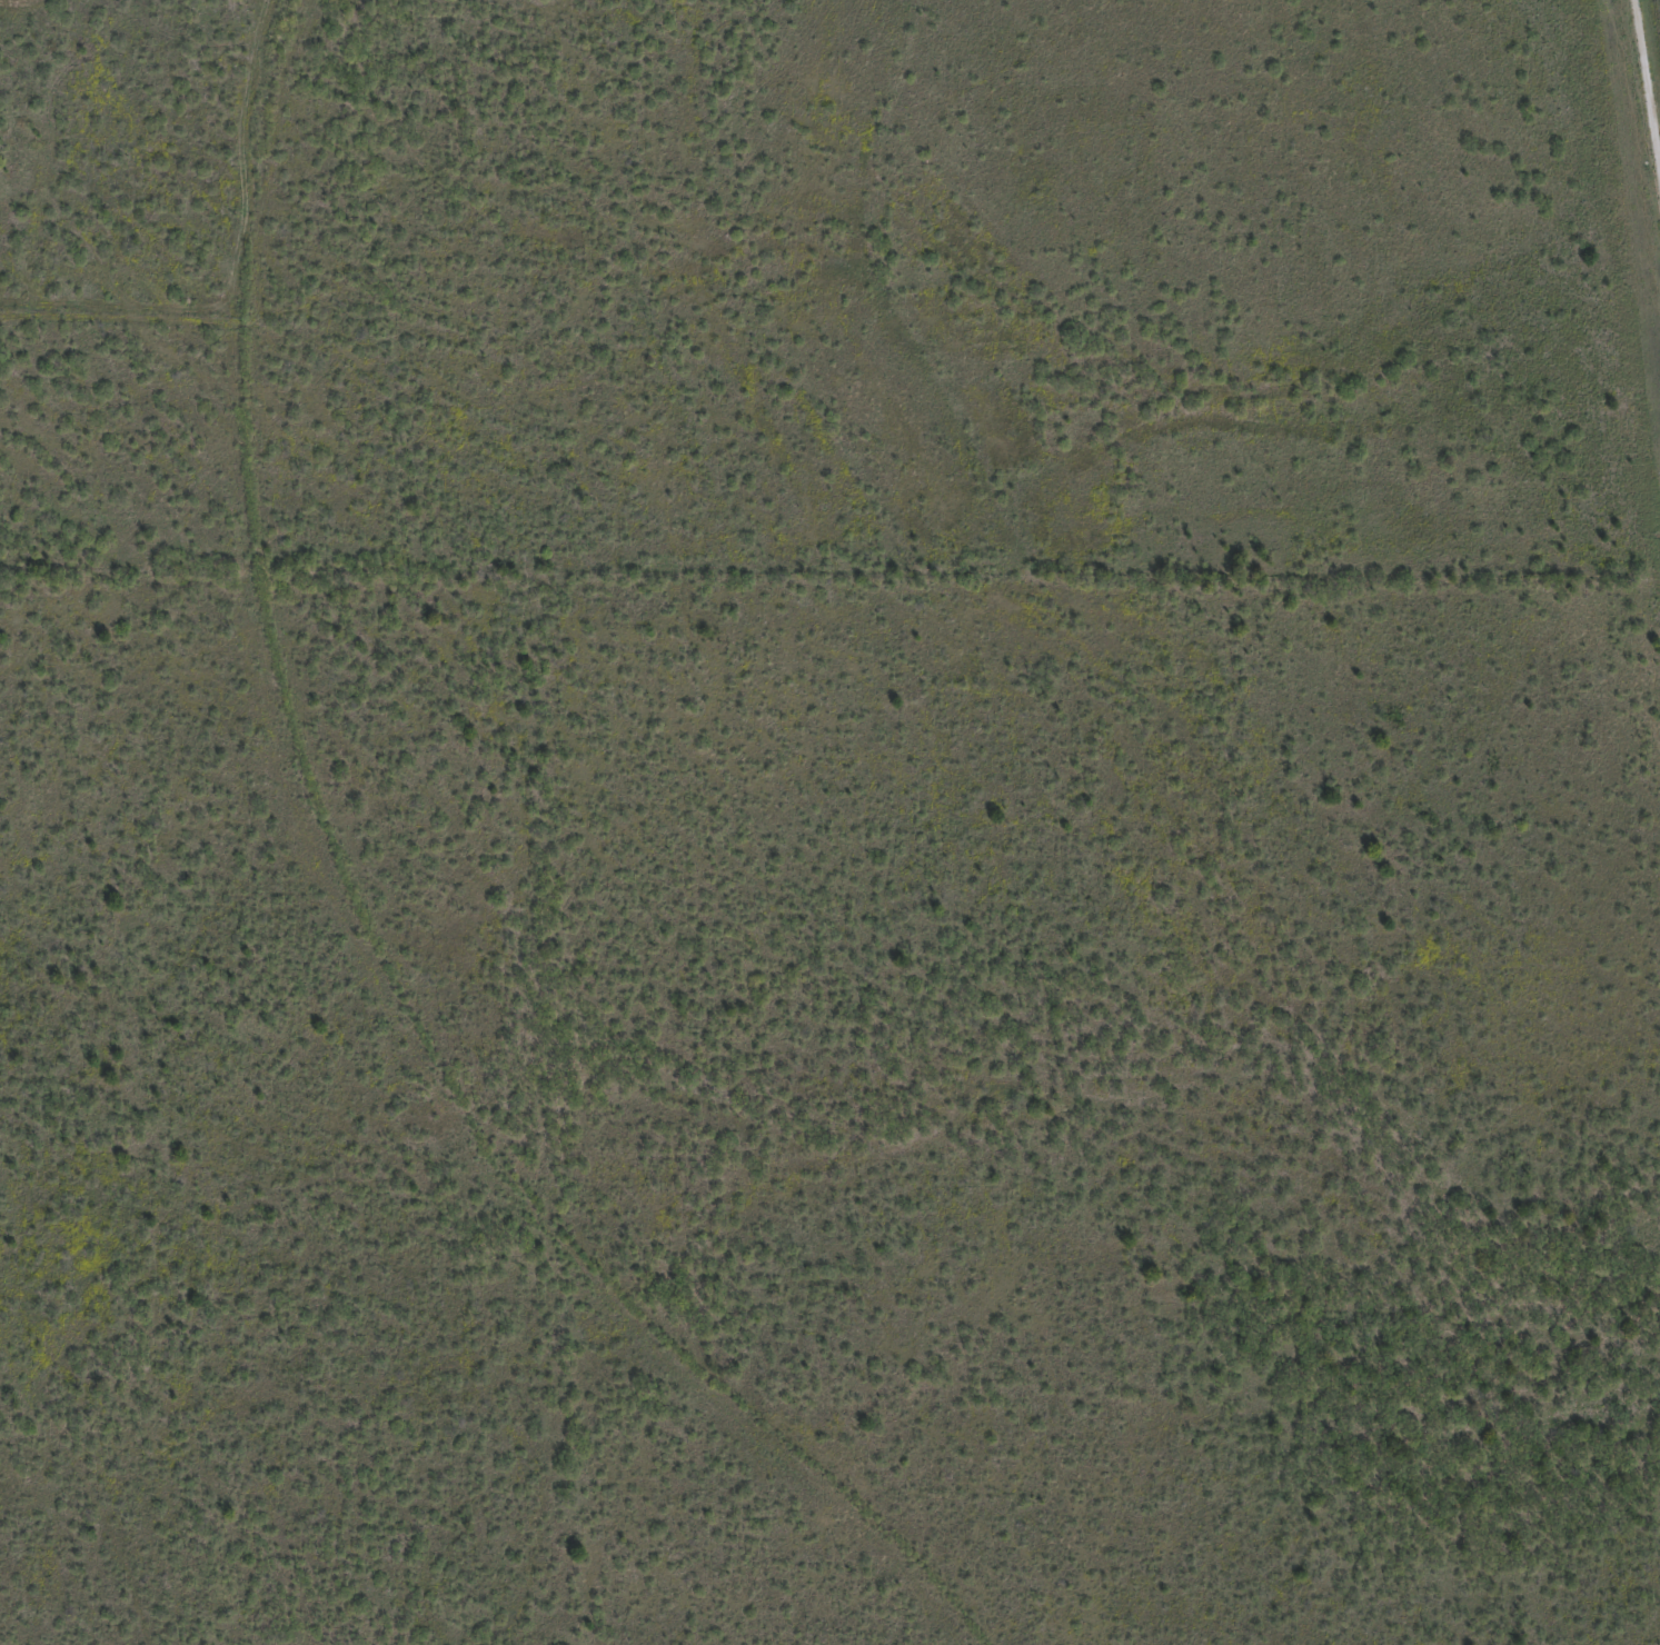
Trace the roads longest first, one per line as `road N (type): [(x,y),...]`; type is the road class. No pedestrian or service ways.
road 1 (track): [(274,0),(258,36),(243,129),(248,203),(231,295),(191,310),(0,302)]

